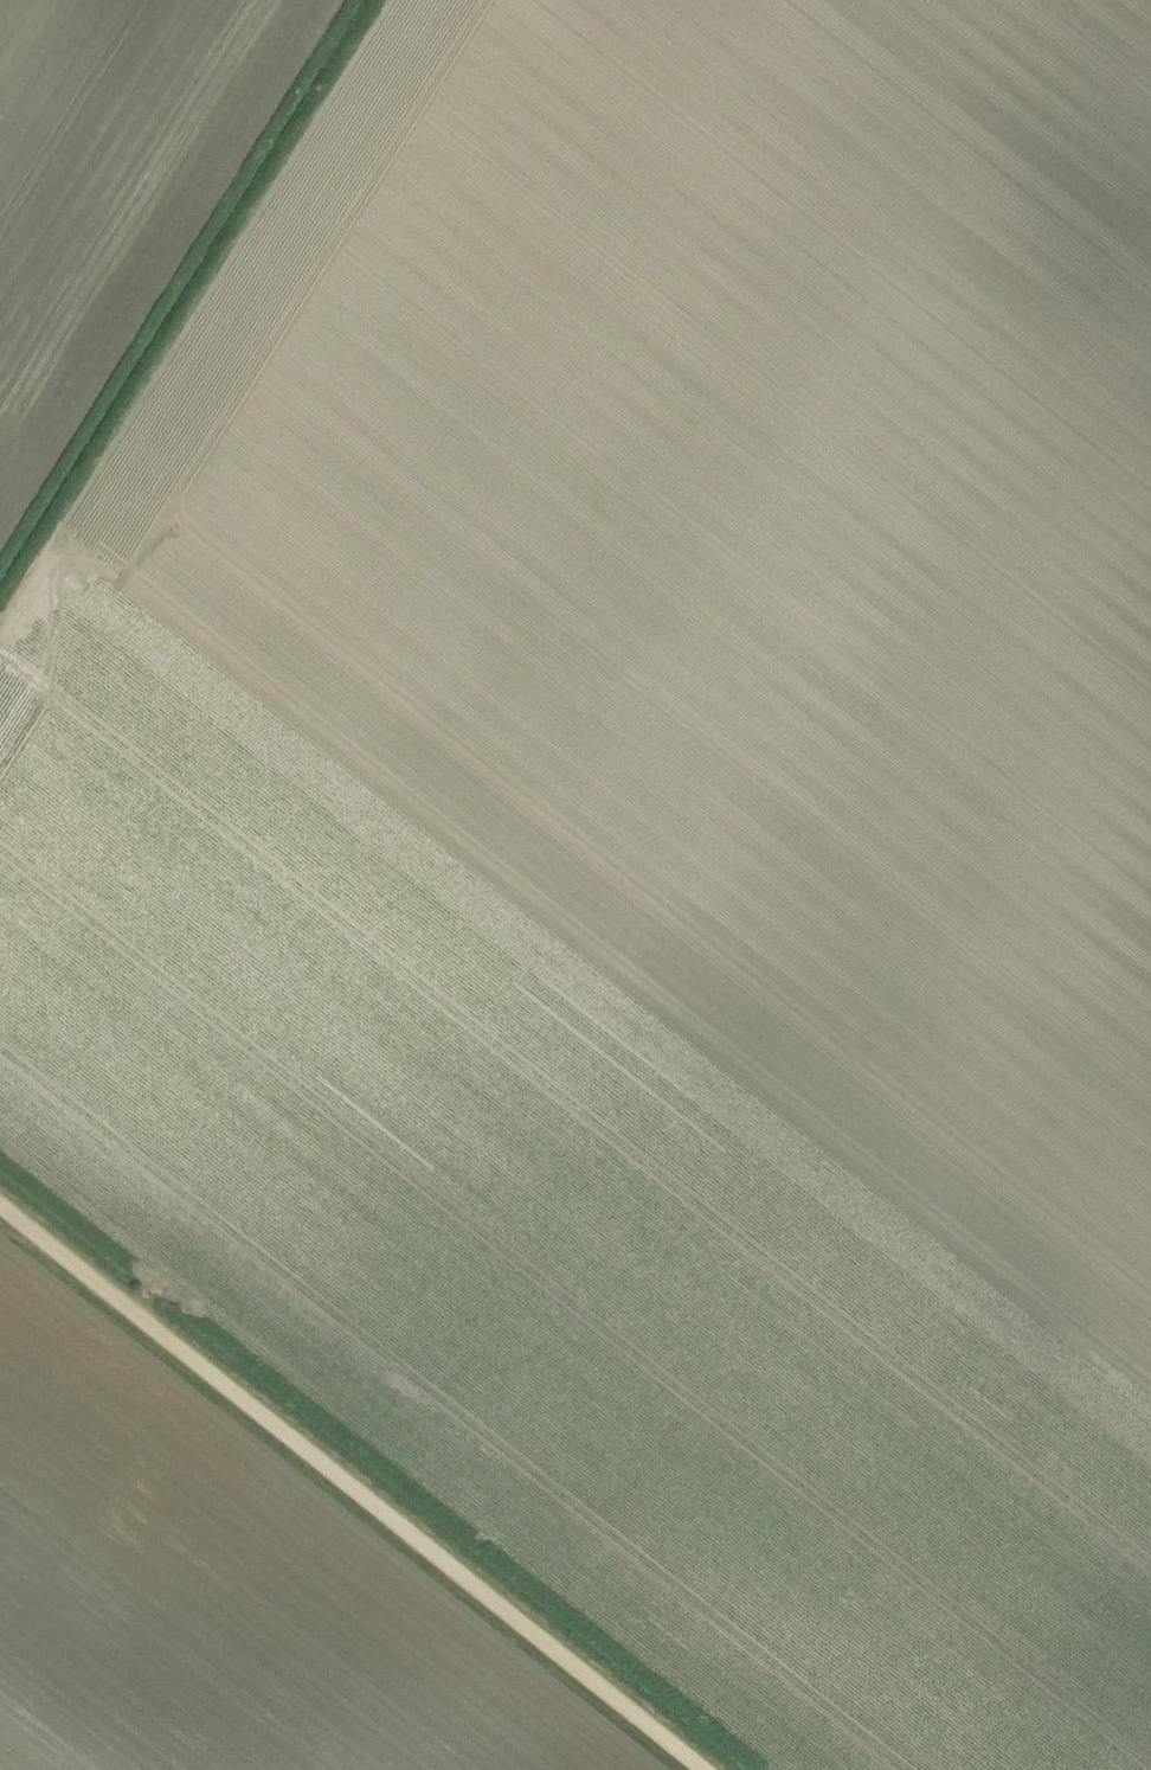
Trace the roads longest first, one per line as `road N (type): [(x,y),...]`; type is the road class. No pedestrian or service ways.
road 1 (track): [(0,1194),(723,1769)]

